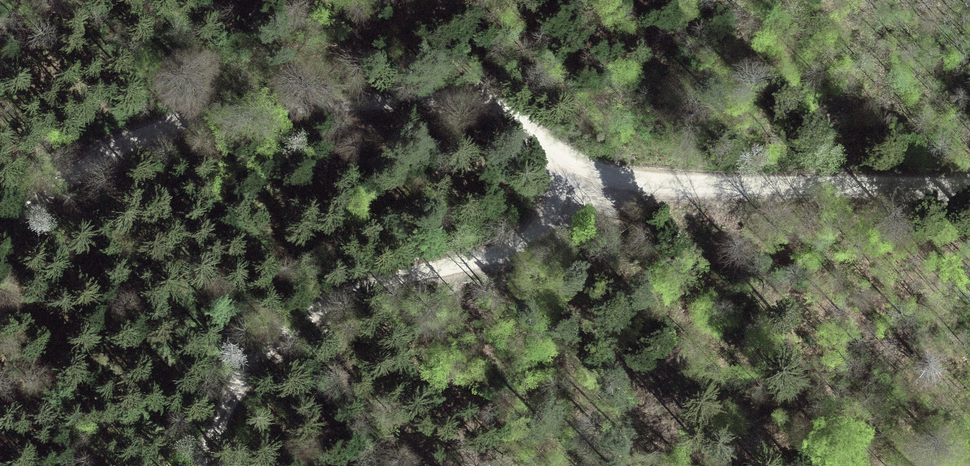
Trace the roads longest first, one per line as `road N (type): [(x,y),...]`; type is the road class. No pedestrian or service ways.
road 1 (unclassified): [(582,169),(512,122),(450,107),(225,112),(125,142),(0,229)]
road 2 (unclassified): [(207,465),(242,385),(280,336),(373,286),(538,234),(559,216),(582,169)]
road 3 (unclassified): [(969,189),(656,185),(582,169)]

